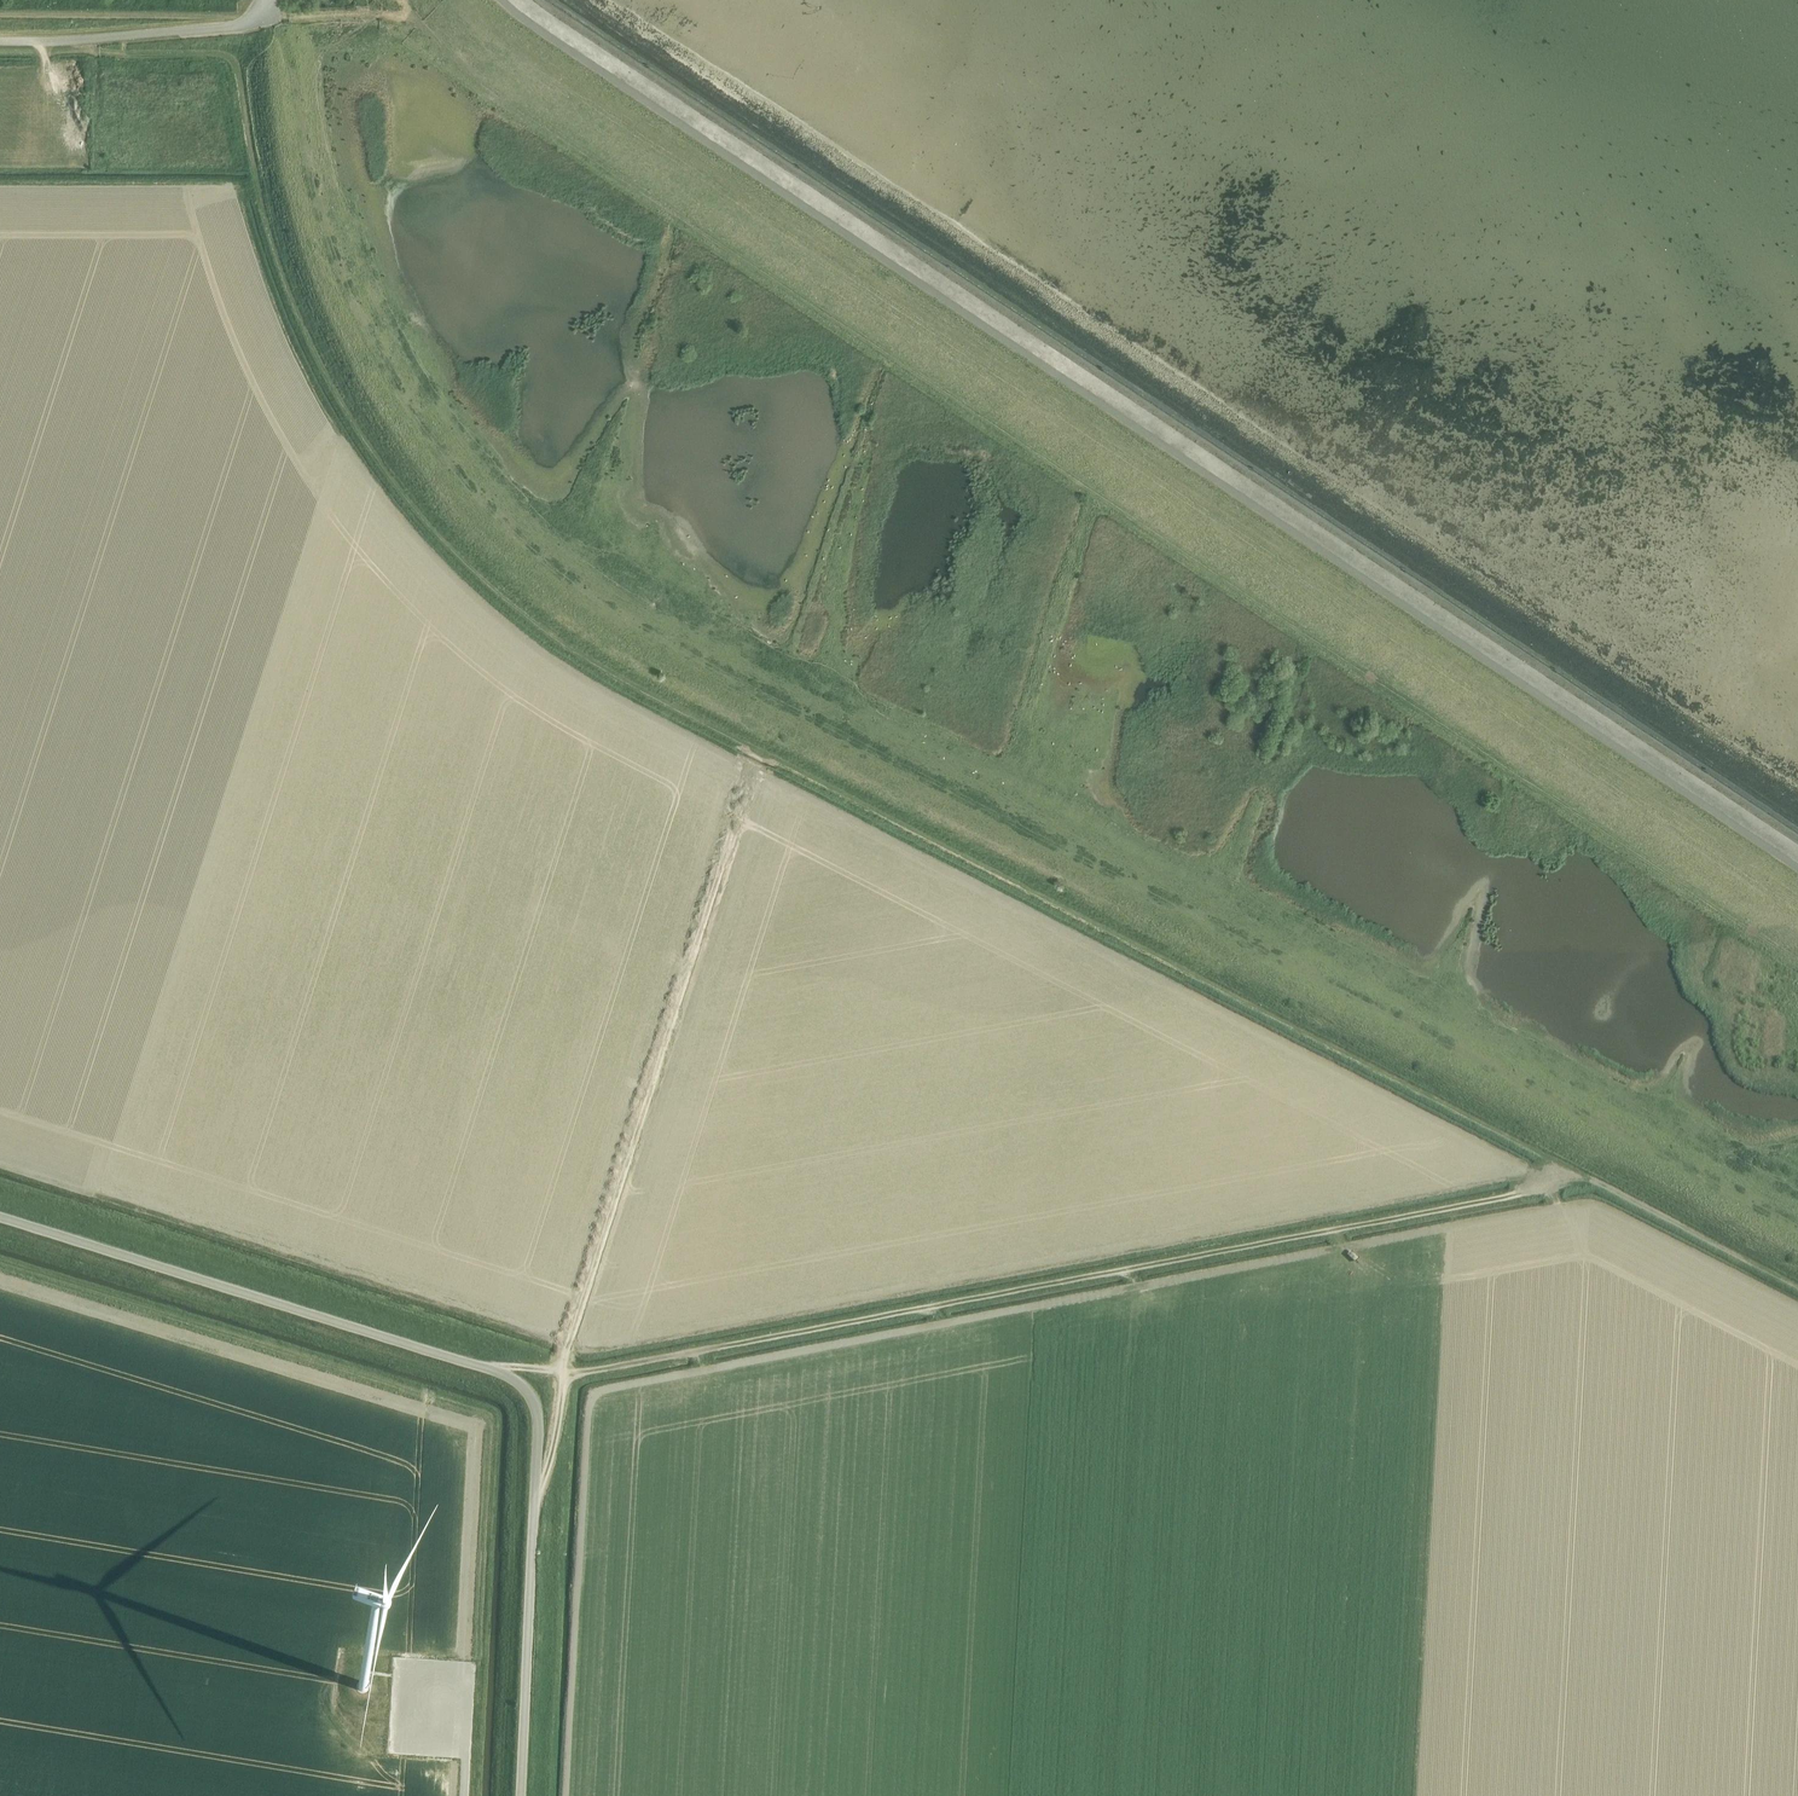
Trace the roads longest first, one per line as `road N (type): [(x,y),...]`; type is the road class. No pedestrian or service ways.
road 1 (track): [(564,1375),(1553,1187),(1577,1175)]
road 2 (unclassified): [(519,1795),(537,1422),(516,1382),(0,1218)]
road 3 (track): [(562,1370),(759,753)]
road 4 (unclassified): [(0,42),(247,24),(265,0)]
road 5 (track): [(562,1370),(559,1417),(533,1500)]

